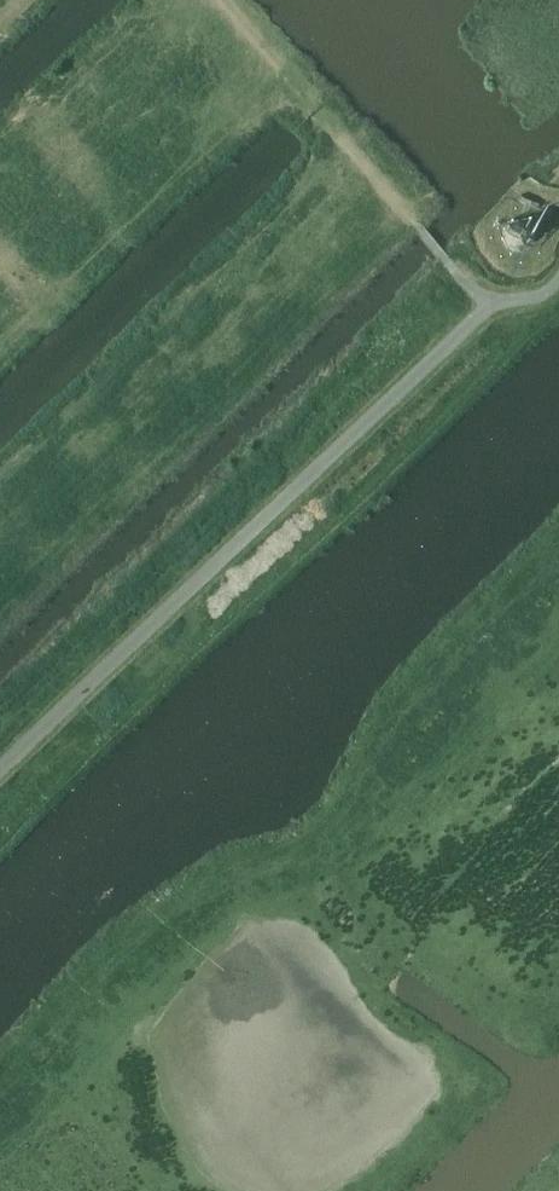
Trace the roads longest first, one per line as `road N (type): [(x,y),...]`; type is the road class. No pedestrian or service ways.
road 1 (track): [(498,302),(463,277),(221,0)]

